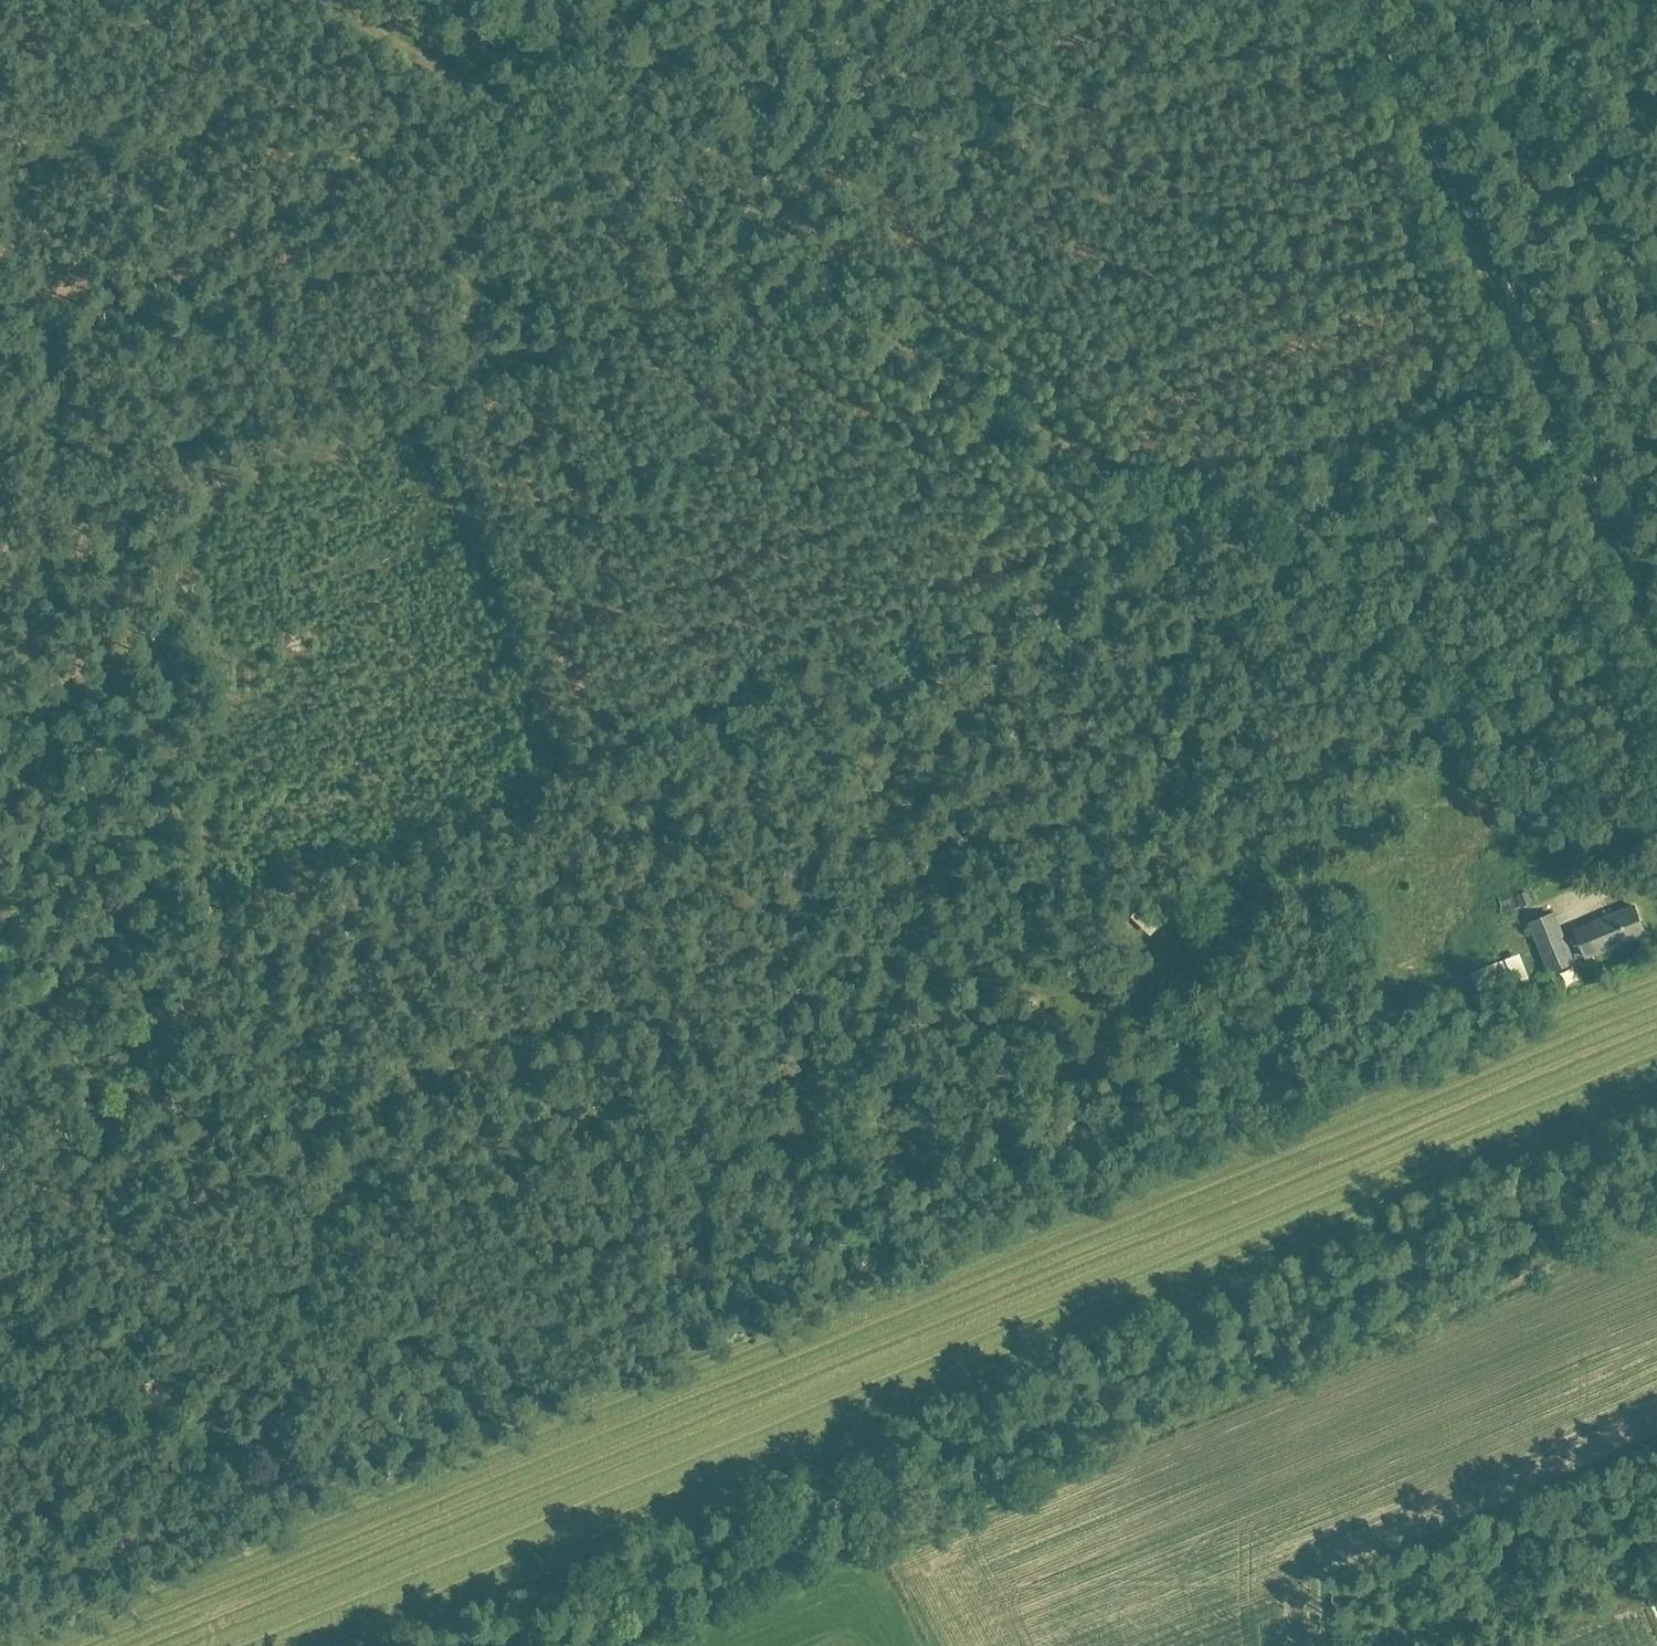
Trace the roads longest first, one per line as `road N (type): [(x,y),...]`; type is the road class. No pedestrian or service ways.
road 1 (unclassified): [(1656,647),(1374,0)]

